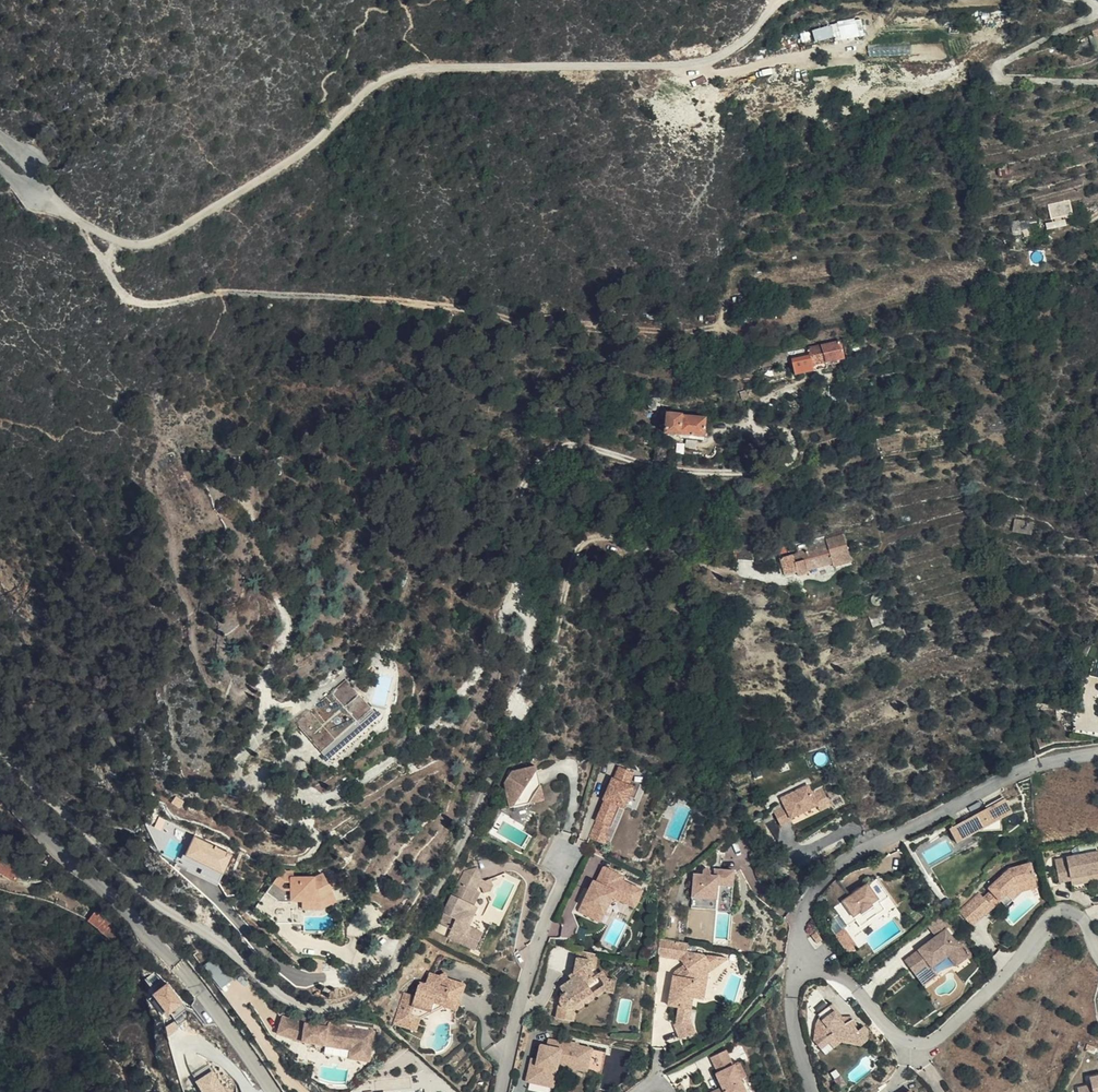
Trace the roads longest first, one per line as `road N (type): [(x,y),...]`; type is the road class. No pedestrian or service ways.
road 1 (residential): [(285,803),(348,790),(430,730),(495,655),(507,607),(519,605),(531,619),(517,719),(470,824),(375,992),(334,1009),(299,1004),(207,932),(151,901),(0,752)]
road 2 (track): [(83,224),(121,294),(142,305),(259,293),(492,311),(521,323),(696,331),(719,327),(725,300)]
road 3 (residential): [(798,962),(846,979),(898,1040),(914,1045),(934,1043),(981,1000),(1057,912),(1086,923),(1097,951)]
road 4 (residential): [(798,962),(803,918),(830,877),(886,836),(1028,769),(1097,755)]
road 5 (track): [(256,524),(287,626),(248,776),(285,803)]
road 6 (residential): [(179,968),(0,784)]
road 7 (residential): [(179,968),(272,1091)]
road 8 (residential): [(815,1091),(790,1009),(798,962)]

